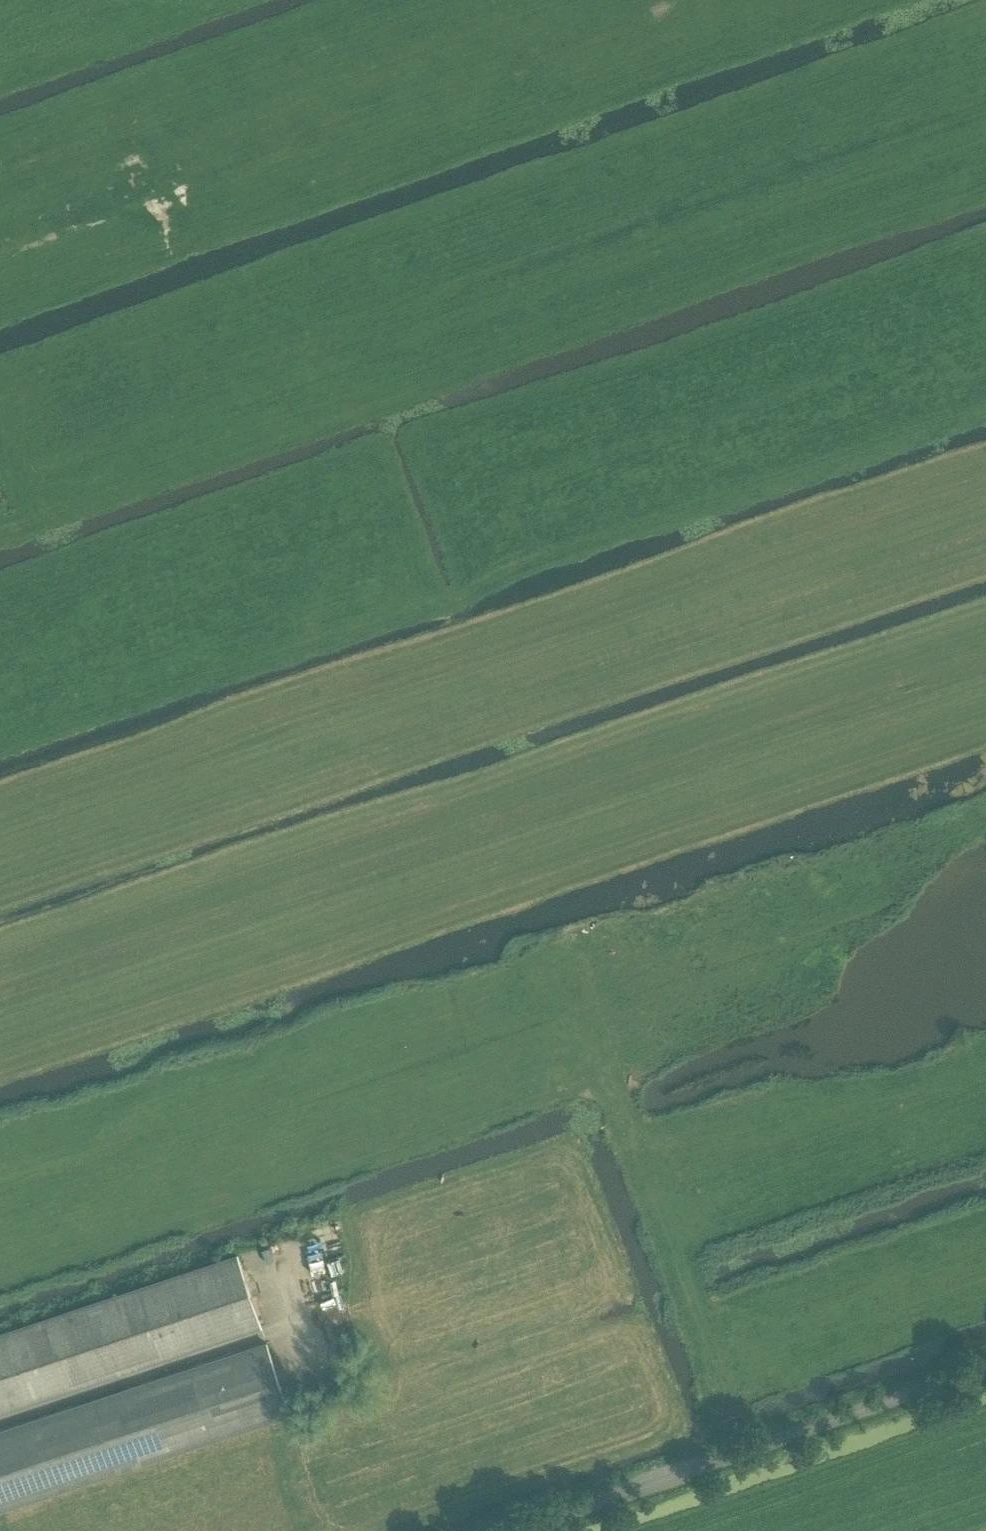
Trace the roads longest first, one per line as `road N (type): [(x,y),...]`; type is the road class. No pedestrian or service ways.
road 1 (unclassified): [(514,1530),(985,1367)]

